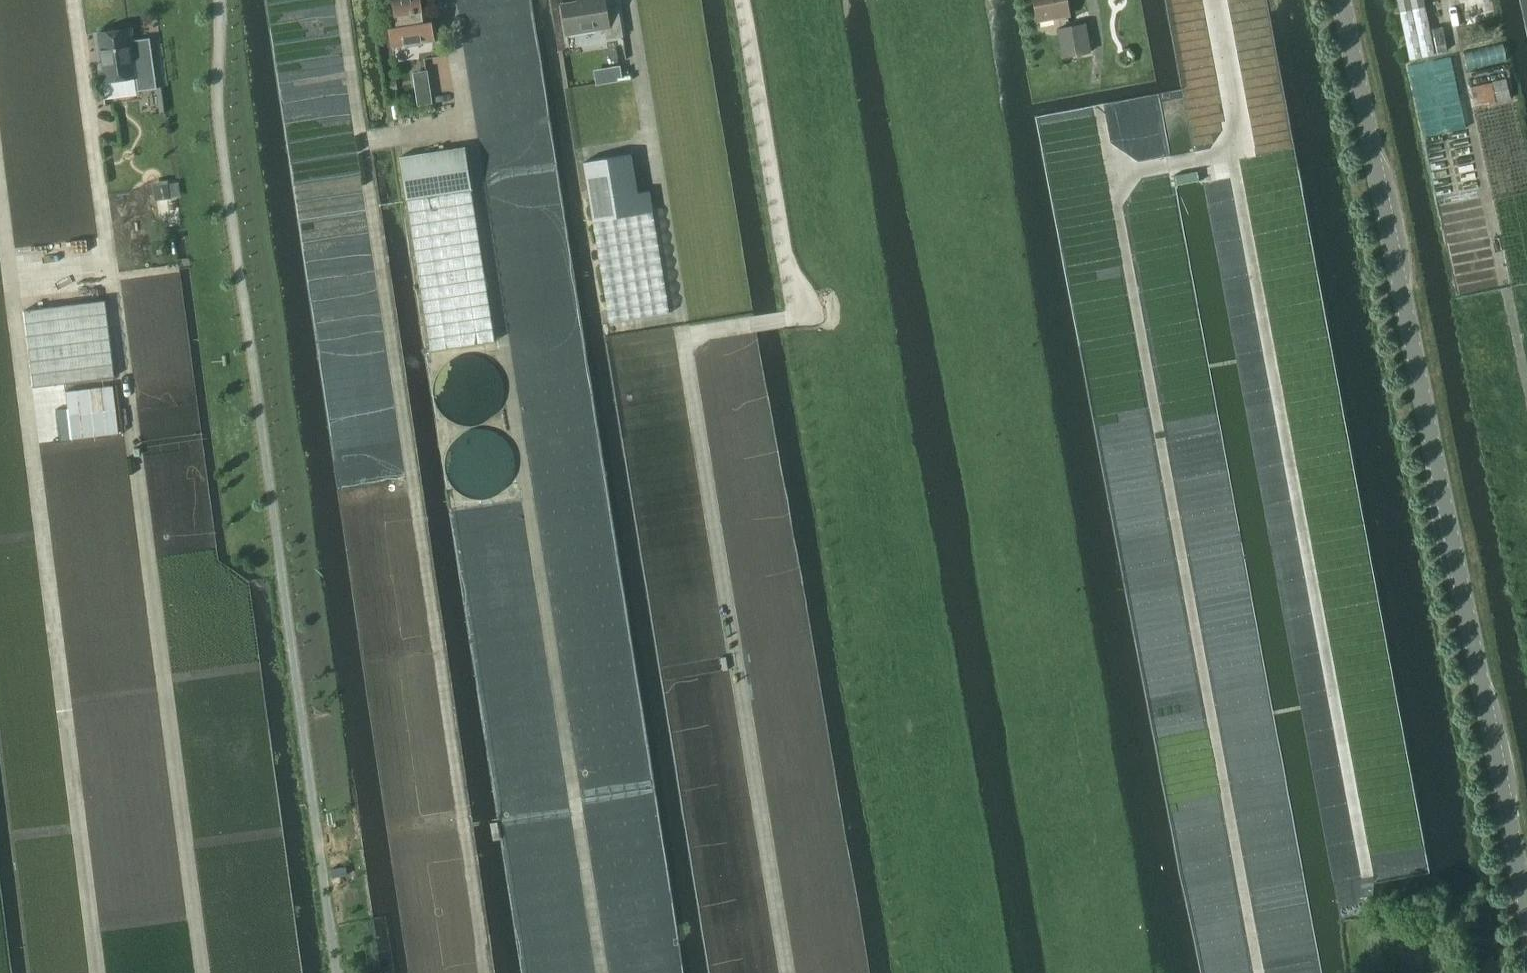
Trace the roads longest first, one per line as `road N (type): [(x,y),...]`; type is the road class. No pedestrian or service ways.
road 1 (track): [(1277,972),(1117,174),(1243,151),(1214,0)]
road 2 (unclassified): [(1526,911),(1342,0)]
road 3 (track): [(205,972),(83,65)]
road 4 (track): [(607,972),(476,125)]
road 5 (track): [(783,972),(646,144)]
road 6 (track): [(101,972),(0,196)]
road 7 (track): [(1526,387),(1445,0)]

